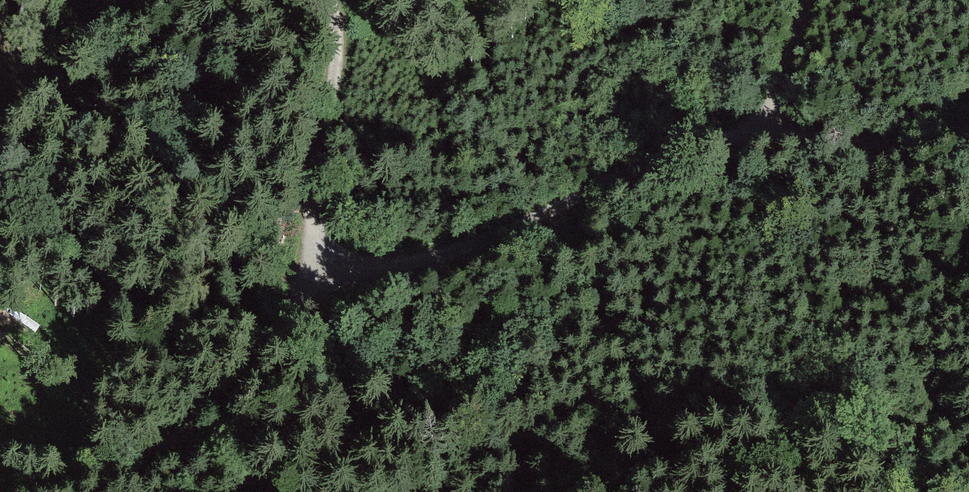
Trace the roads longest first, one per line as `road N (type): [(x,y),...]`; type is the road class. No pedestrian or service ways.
road 1 (track): [(968,123),(915,132),(767,134),(687,150),(472,240),(326,276),(195,417),(1,491)]
road 2 (track): [(333,0),(339,56),(315,233),(326,276)]
road 3 (track): [(0,338),(43,355),(152,438)]
road 4 (track): [(807,0),(767,134)]

